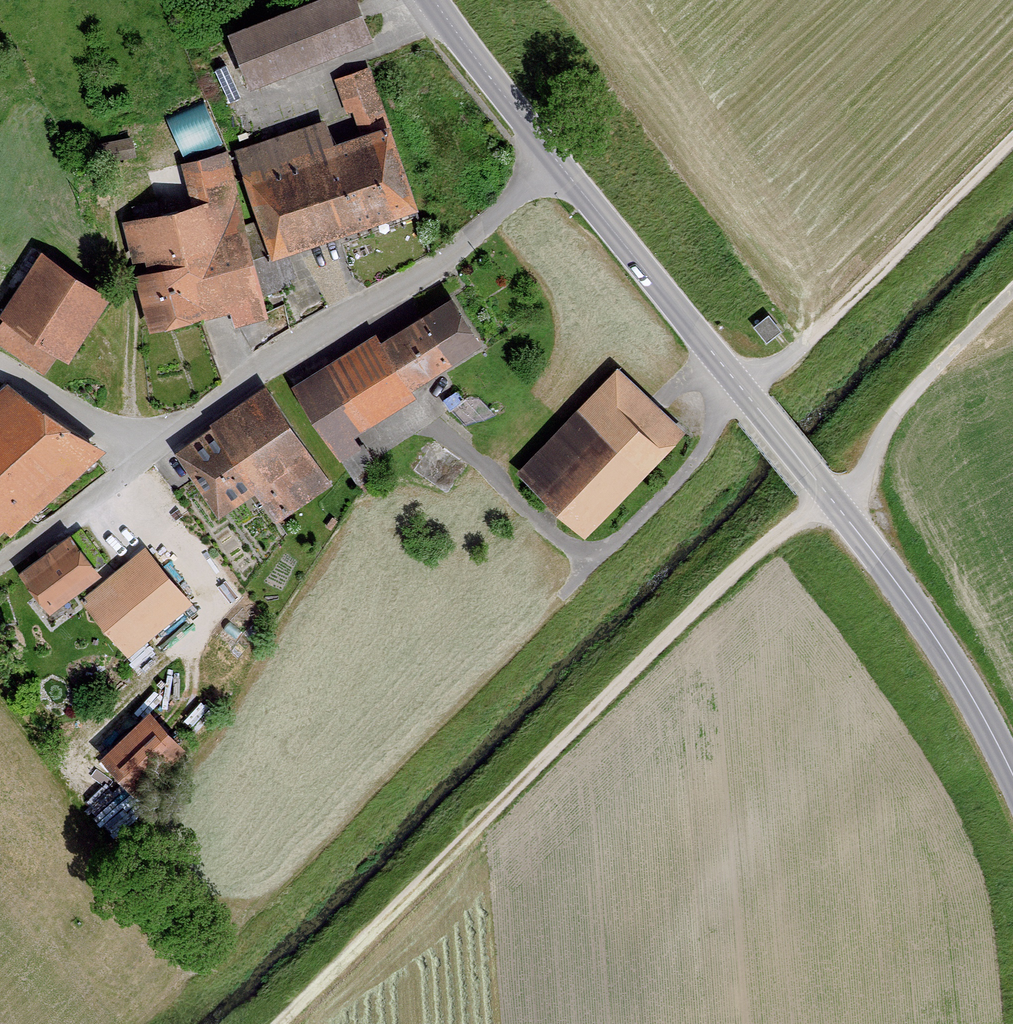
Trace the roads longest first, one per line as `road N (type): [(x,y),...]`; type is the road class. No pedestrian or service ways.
road 1 (track): [(288,1023),(762,550),(864,472),(902,399),(1012,293)]
road 2 (tertiary): [(1012,787),(973,692),(742,386),(559,166)]
road 3 (residential): [(0,365),(142,449),(457,250),(559,166)]
road 4 (track): [(742,386),(804,347),(1012,144)]
road 5 (tertiary): [(559,166),(435,0)]

